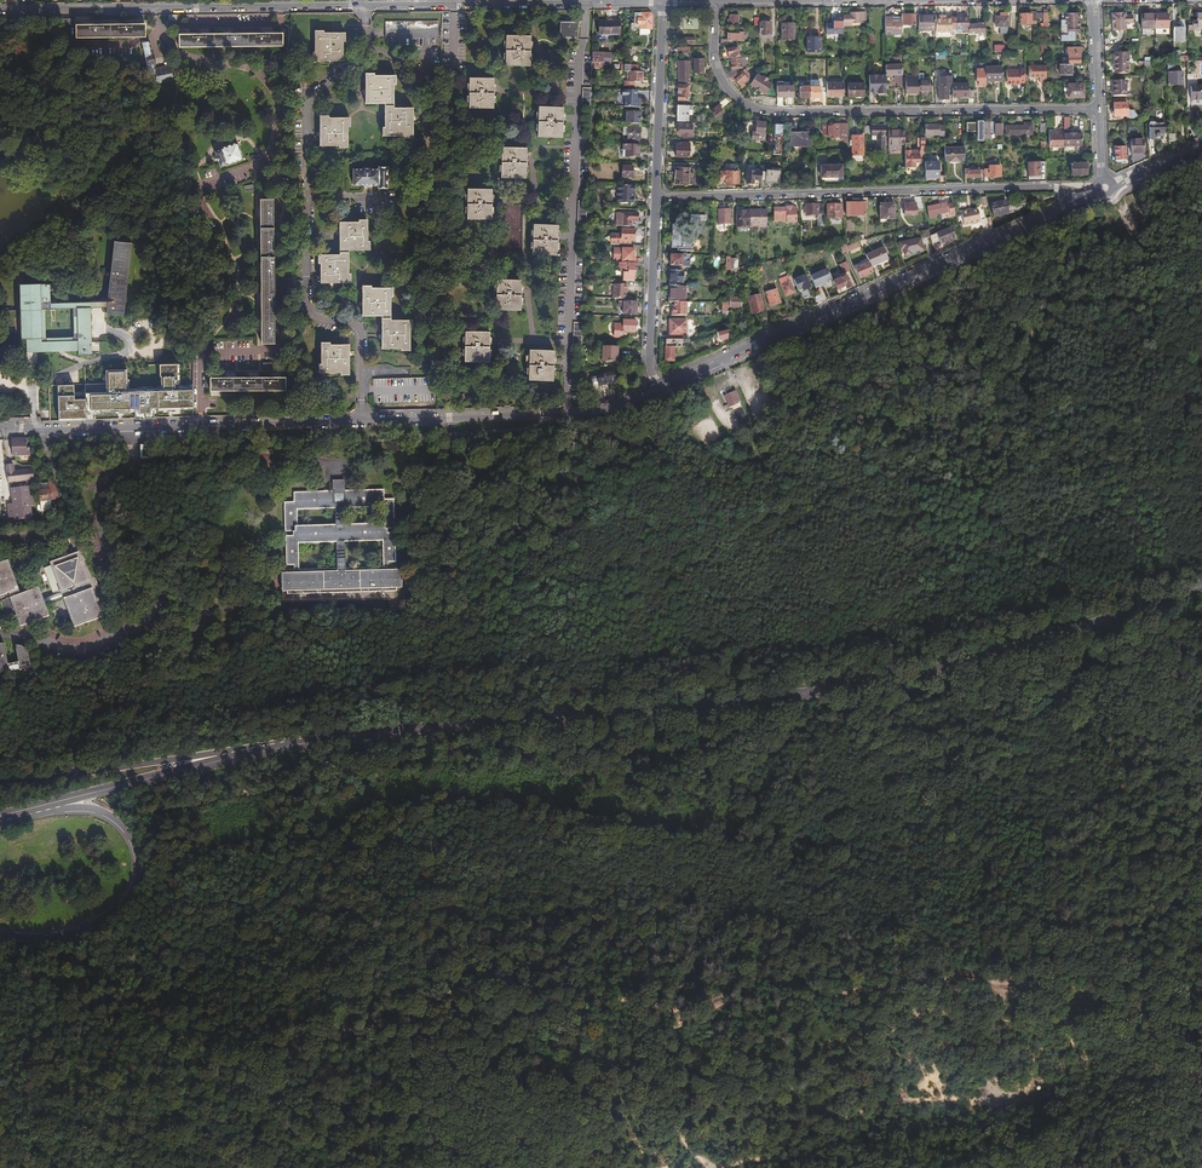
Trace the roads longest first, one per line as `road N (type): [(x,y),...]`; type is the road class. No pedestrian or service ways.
road 1 (track): [(1128,1010),(1041,988),(945,978),(697,1011),(498,983),(462,988),(368,1028),(313,1037),(192,1080),(23,1089)]
road 2 (track): [(966,762),(866,794),(827,829),(803,820),(759,745),(743,738),(665,752),(571,734),(531,736),(413,768),(245,796)]
road 3 (track): [(490,634),(524,611),(656,593),(675,572),(789,505),(969,515),(1127,484),(1167,463),(1201,423)]
road 4 (secondary): [(663,3),(0,11)]
road 5 (secondary): [(6,429),(574,414),(658,388)]
road 6 (track): [(1201,225),(1141,232),(1092,257),(1042,310),(1002,392),(892,429),(848,432),(788,473),(767,467)]
road 7 (secondary): [(749,702),(359,732),(235,755)]
road 8 (secondary): [(1201,586),(955,666),(749,702)]
road 9 (residential): [(714,2),(719,74),(732,95),(756,109),(1099,110)]
road 10 (secondary): [(658,388),(1074,205)]
road 11 (track): [(1128,1010),(1086,1089),(1052,1098),(963,1095),(893,1103),(737,1167)]
road 12 (residential): [(1061,189),(657,198)]
road 13 (track): [(150,706),(230,706),(396,668),(490,634)]
road 14 (trunk): [(4,818),(96,810),(130,834),(139,870),(123,904),(78,931),(0,933)]
road 15 (track): [(0,1049),(76,1011),(202,971),(241,937),(243,915),(232,887)]
road 16 (secondary): [(235,755),(4,818)]
road 17 (trunk): [(235,755),(0,783)]
road 18 (track): [(1201,382),(1161,334),(1151,312),(1147,246),(1113,194)]
road 19 (residential): [(663,3),(657,198)]
road 20 (residential): [(657,198),(650,365),(658,388)]
road 21 (track): [(709,1167),(680,1139),(661,1098),(666,1043),(697,1011)]
road 22 (track): [(490,634),(531,460)]
road 23 (track): [(1111,699),(1085,755),(993,761)]
road 24 (secondary): [(840,0),(714,2)]

